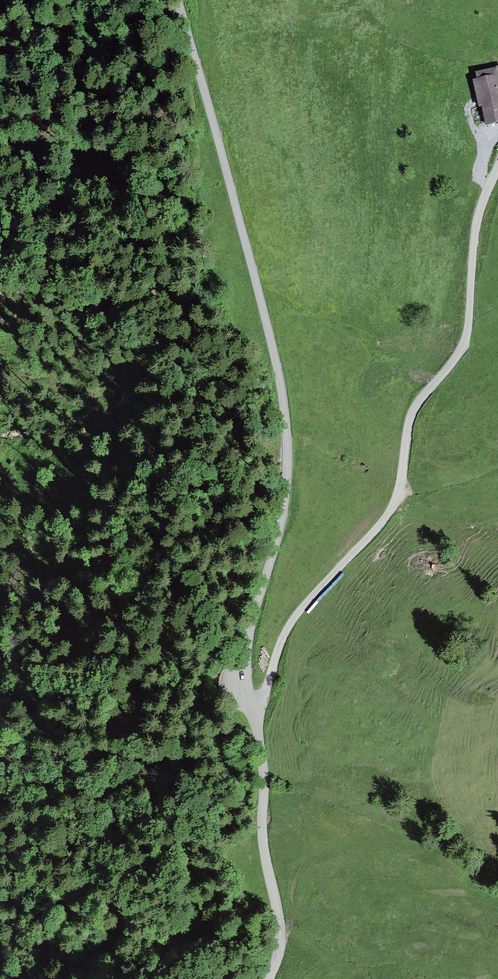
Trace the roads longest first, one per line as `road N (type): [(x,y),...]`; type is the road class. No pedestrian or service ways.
road 1 (unclassified): [(255,716),(244,675),(251,622),(283,518),(290,454),(269,329),(170,0)]
road 2 (unclassified): [(497,174),(479,209),(466,342),(411,412),(397,498),(290,625),(255,716)]
road 3 (unclassified): [(255,716),(266,781),(262,841),(282,934),(269,978)]

